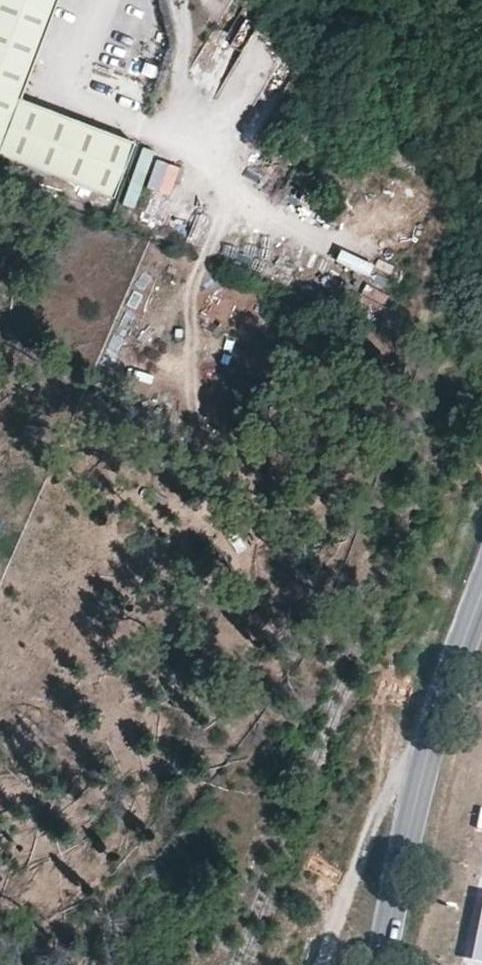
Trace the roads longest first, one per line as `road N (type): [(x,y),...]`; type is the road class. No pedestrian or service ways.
road 1 (primary): [(384,964),(438,720),(481,602)]
road 2 (track): [(430,755),(379,813),(320,964)]

